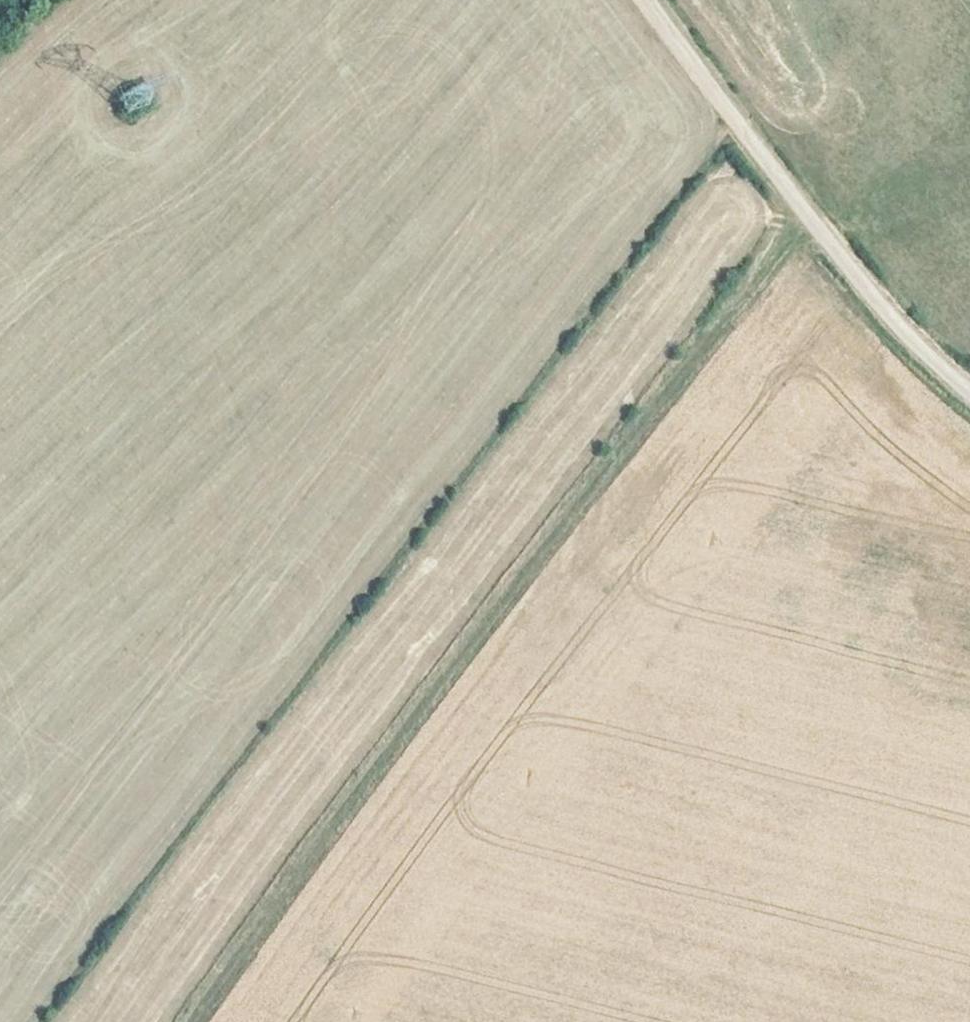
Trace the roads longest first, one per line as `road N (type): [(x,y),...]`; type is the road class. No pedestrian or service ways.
road 1 (track): [(192,1021),(588,478),(778,246),(795,198)]
road 2 (track): [(648,0),(850,266),(969,391)]

